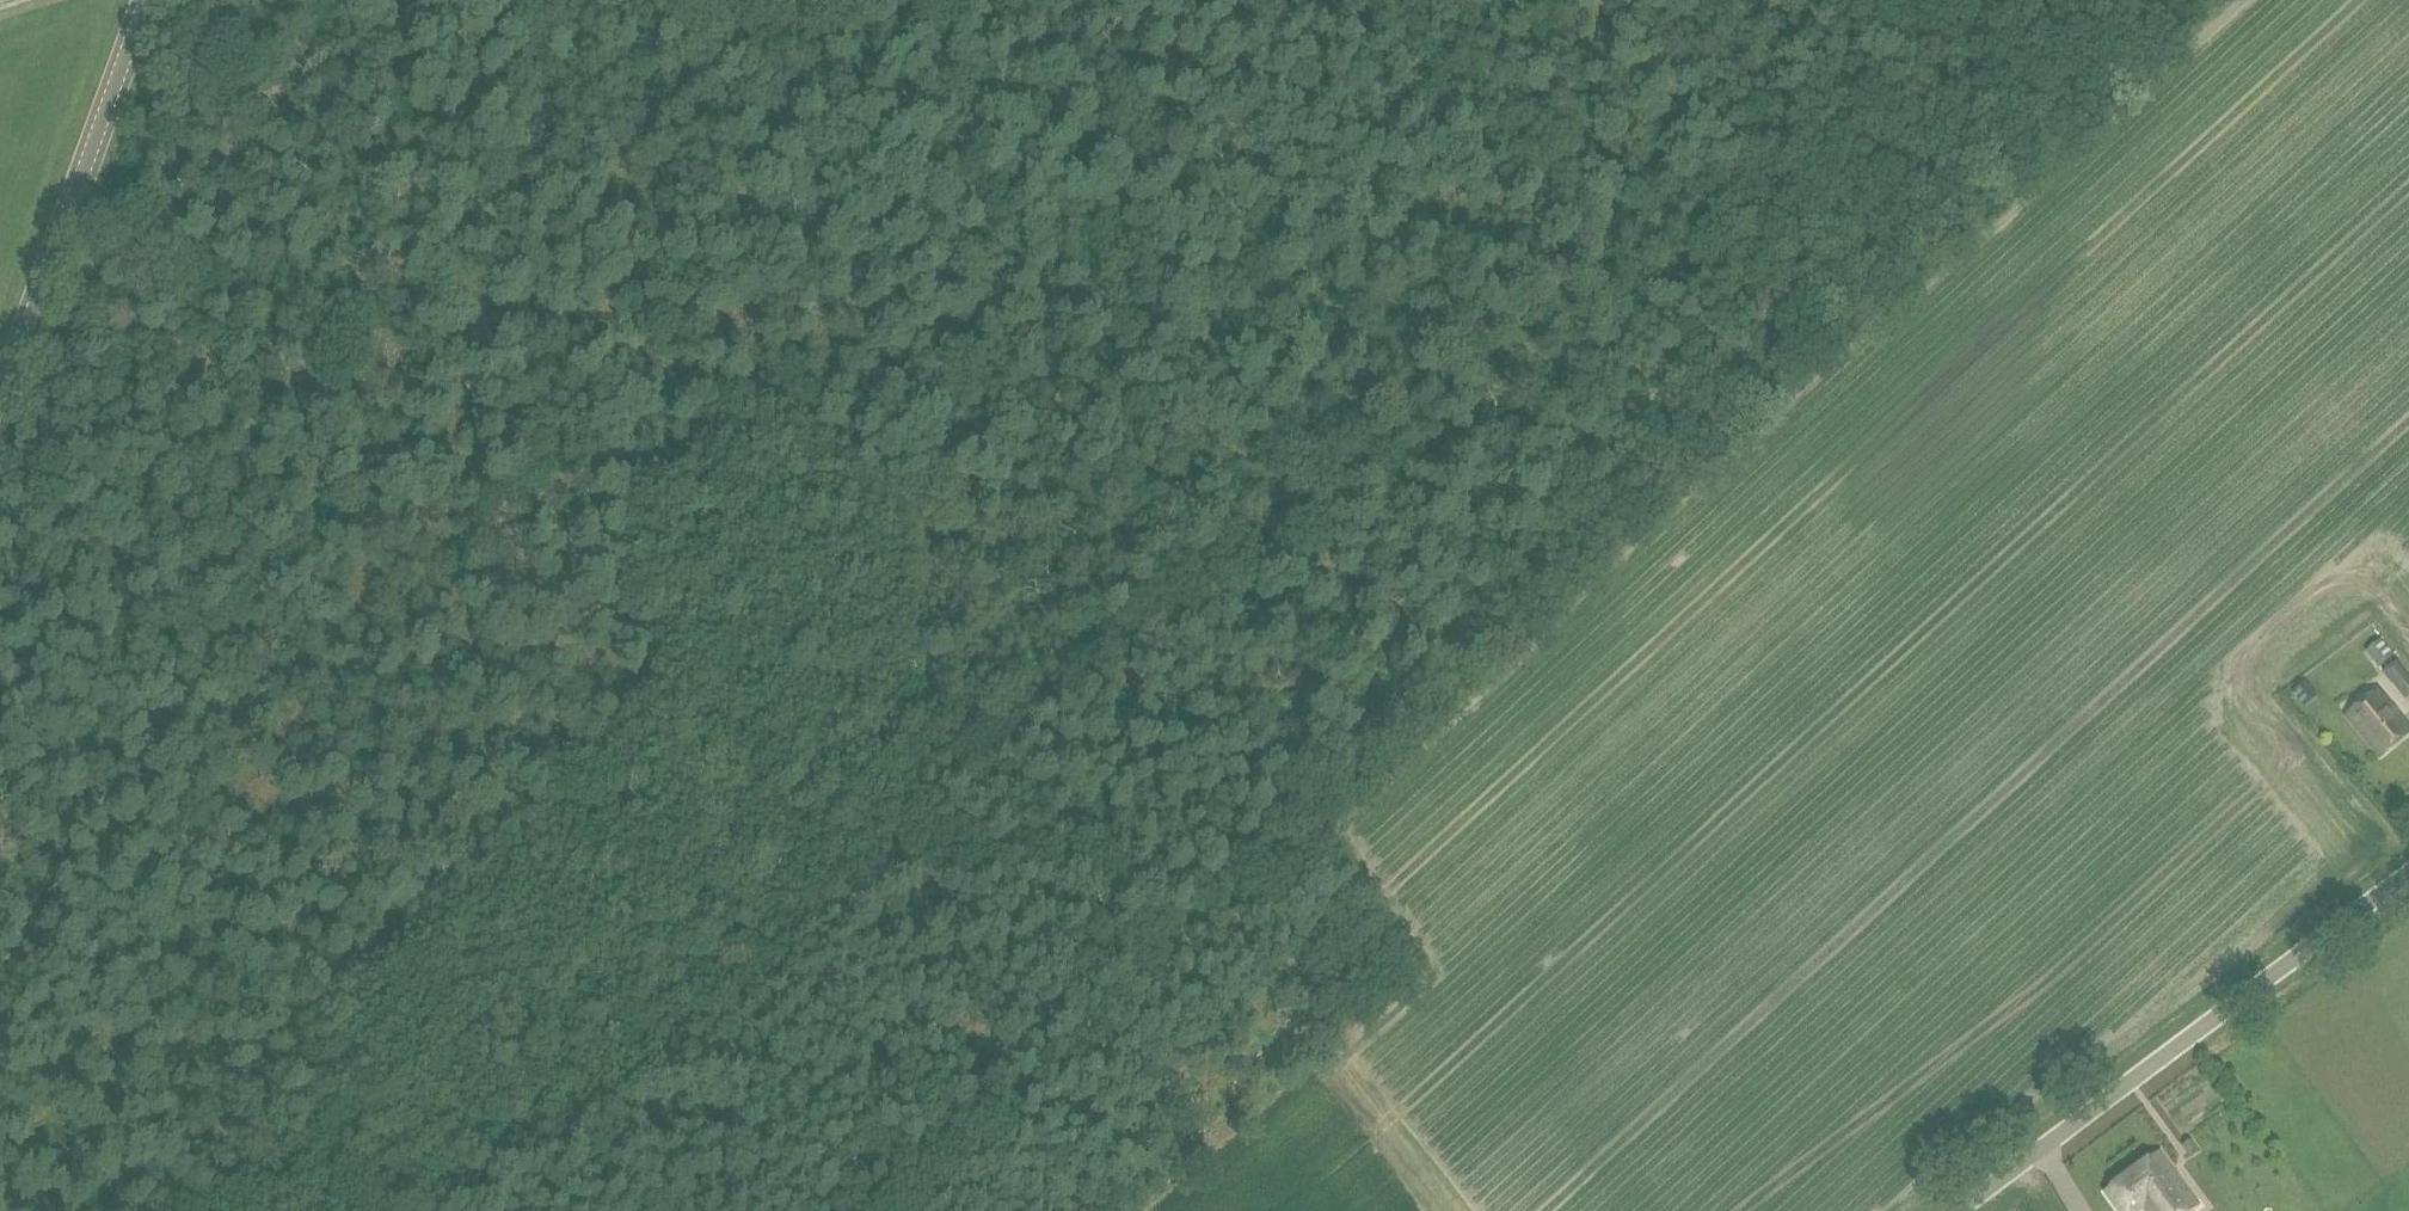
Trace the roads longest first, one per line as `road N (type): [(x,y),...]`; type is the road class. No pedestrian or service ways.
road 1 (track): [(713,364),(540,314),(398,289),(310,284),(217,255),(86,184)]
road 2 (unclassified): [(1984,1210),(2408,892)]
road 3 (tertiary): [(0,418),(154,0)]

